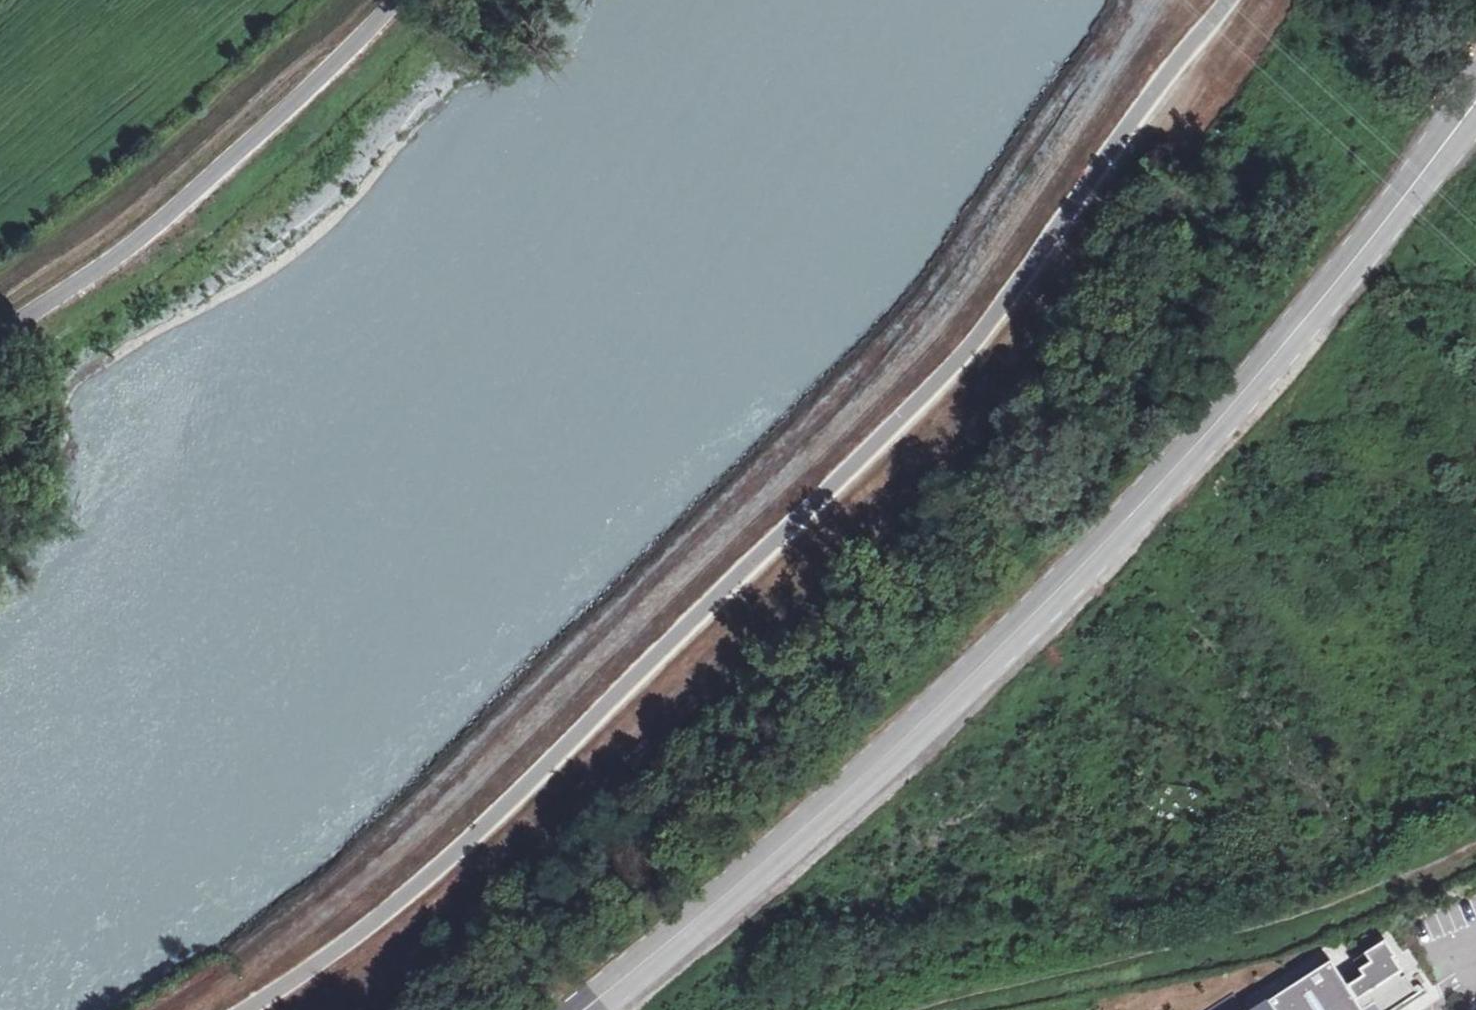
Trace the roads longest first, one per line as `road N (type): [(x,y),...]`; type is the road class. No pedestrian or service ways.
road 1 (unclassified): [(1475,97),(1278,360),(1119,538),(859,786),(584,1009)]
road 2 (track): [(1475,853),(1261,933),(976,993),(928,1009)]

